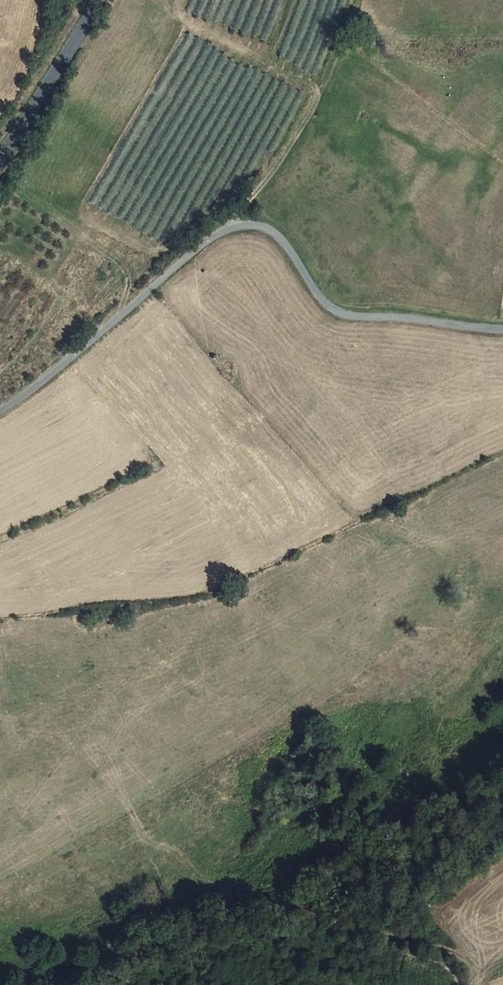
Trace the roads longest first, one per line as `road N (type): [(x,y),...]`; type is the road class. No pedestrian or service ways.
road 1 (unclassified): [(0,410),(28,397),(223,232),(263,227),(284,240),(333,311),(502,329)]
road 2 (tertiary): [(0,169),(103,0)]

